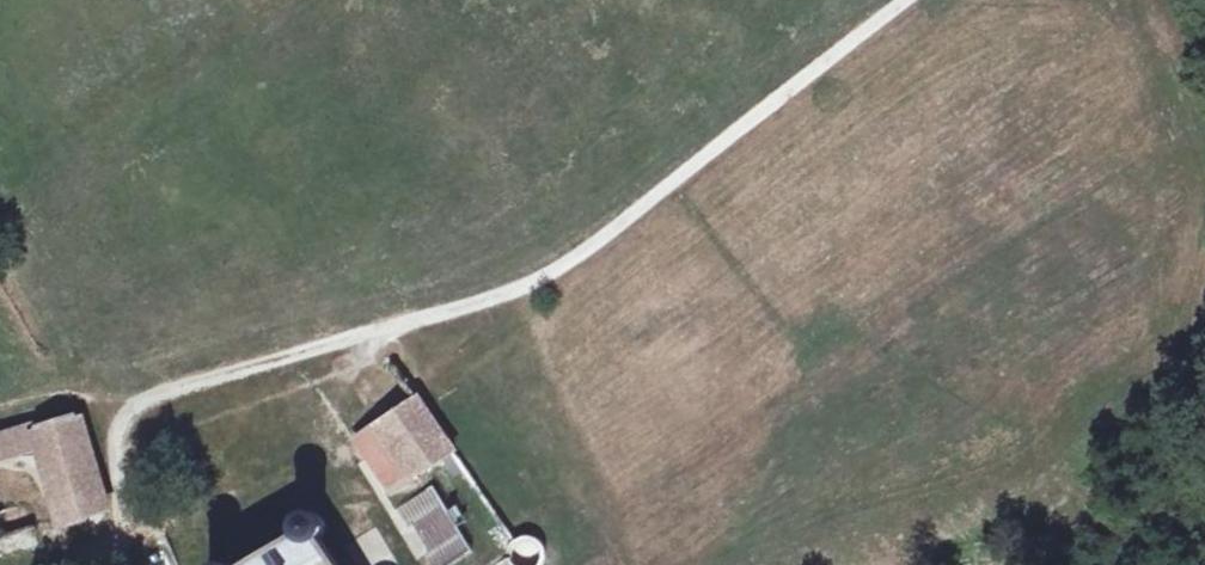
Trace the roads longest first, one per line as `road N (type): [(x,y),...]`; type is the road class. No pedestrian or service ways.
road 1 (track): [(120,425),(143,398),(513,294),(564,267),(905,0)]
road 2 (track): [(120,425),(113,452),(124,564)]

